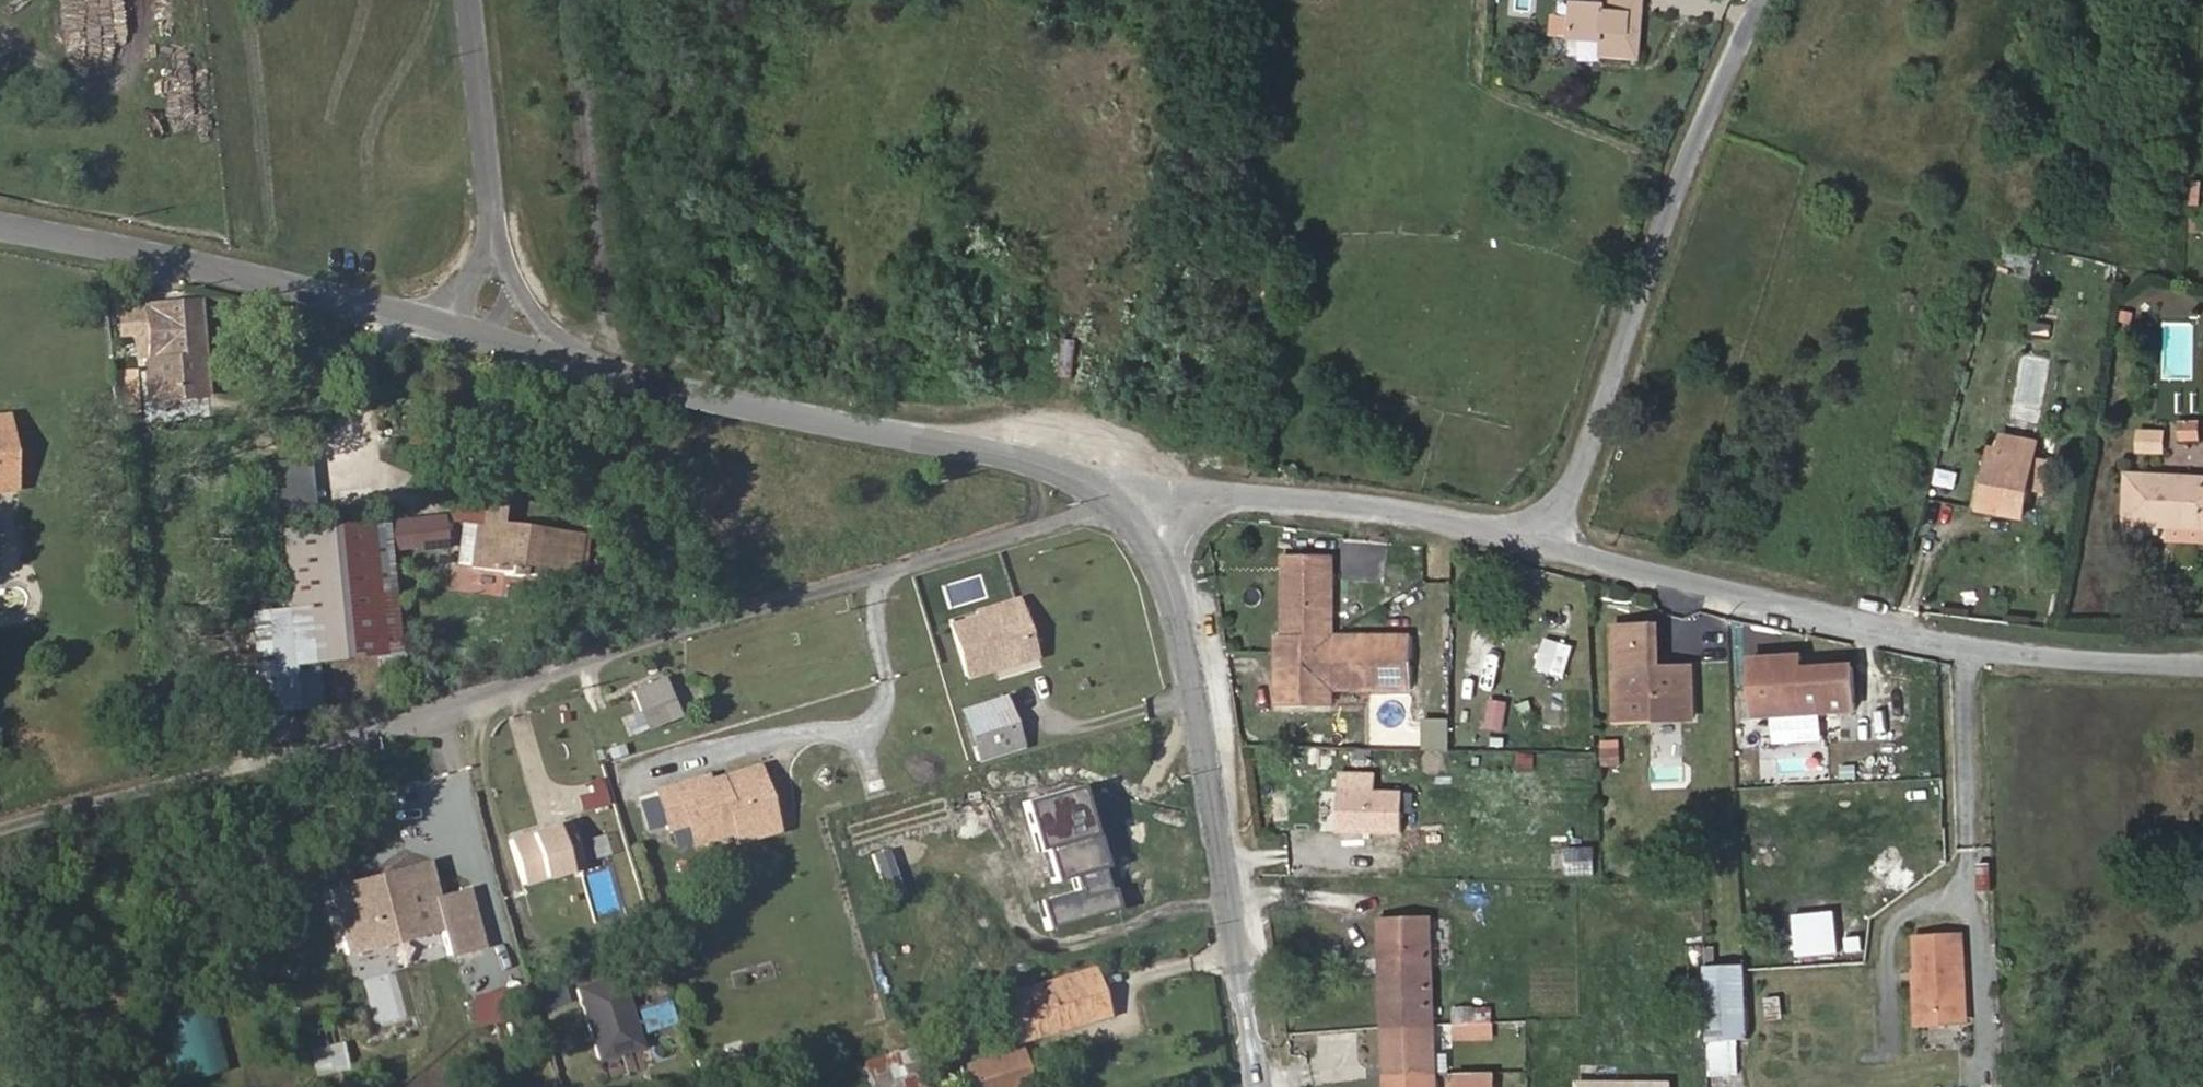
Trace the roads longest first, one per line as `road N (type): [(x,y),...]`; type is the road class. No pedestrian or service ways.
road 1 (residential): [(0,835),(1121,504)]
road 2 (residential): [(2202,665),(1981,651),(1550,548)]
road 3 (residential): [(1256,1086),(1168,590),(1121,504)]
road 4 (residential): [(1550,548),(1689,156),(1761,0)]
road 5 (residential): [(1121,504),(1058,470),(1002,453),(781,411),(564,358)]
road 6 (residential): [(438,327),(0,226)]
road 7 (residential): [(1550,548),(1329,504),(1174,496),(1121,504)]
road 8 (residential): [(493,238),(467,0)]

